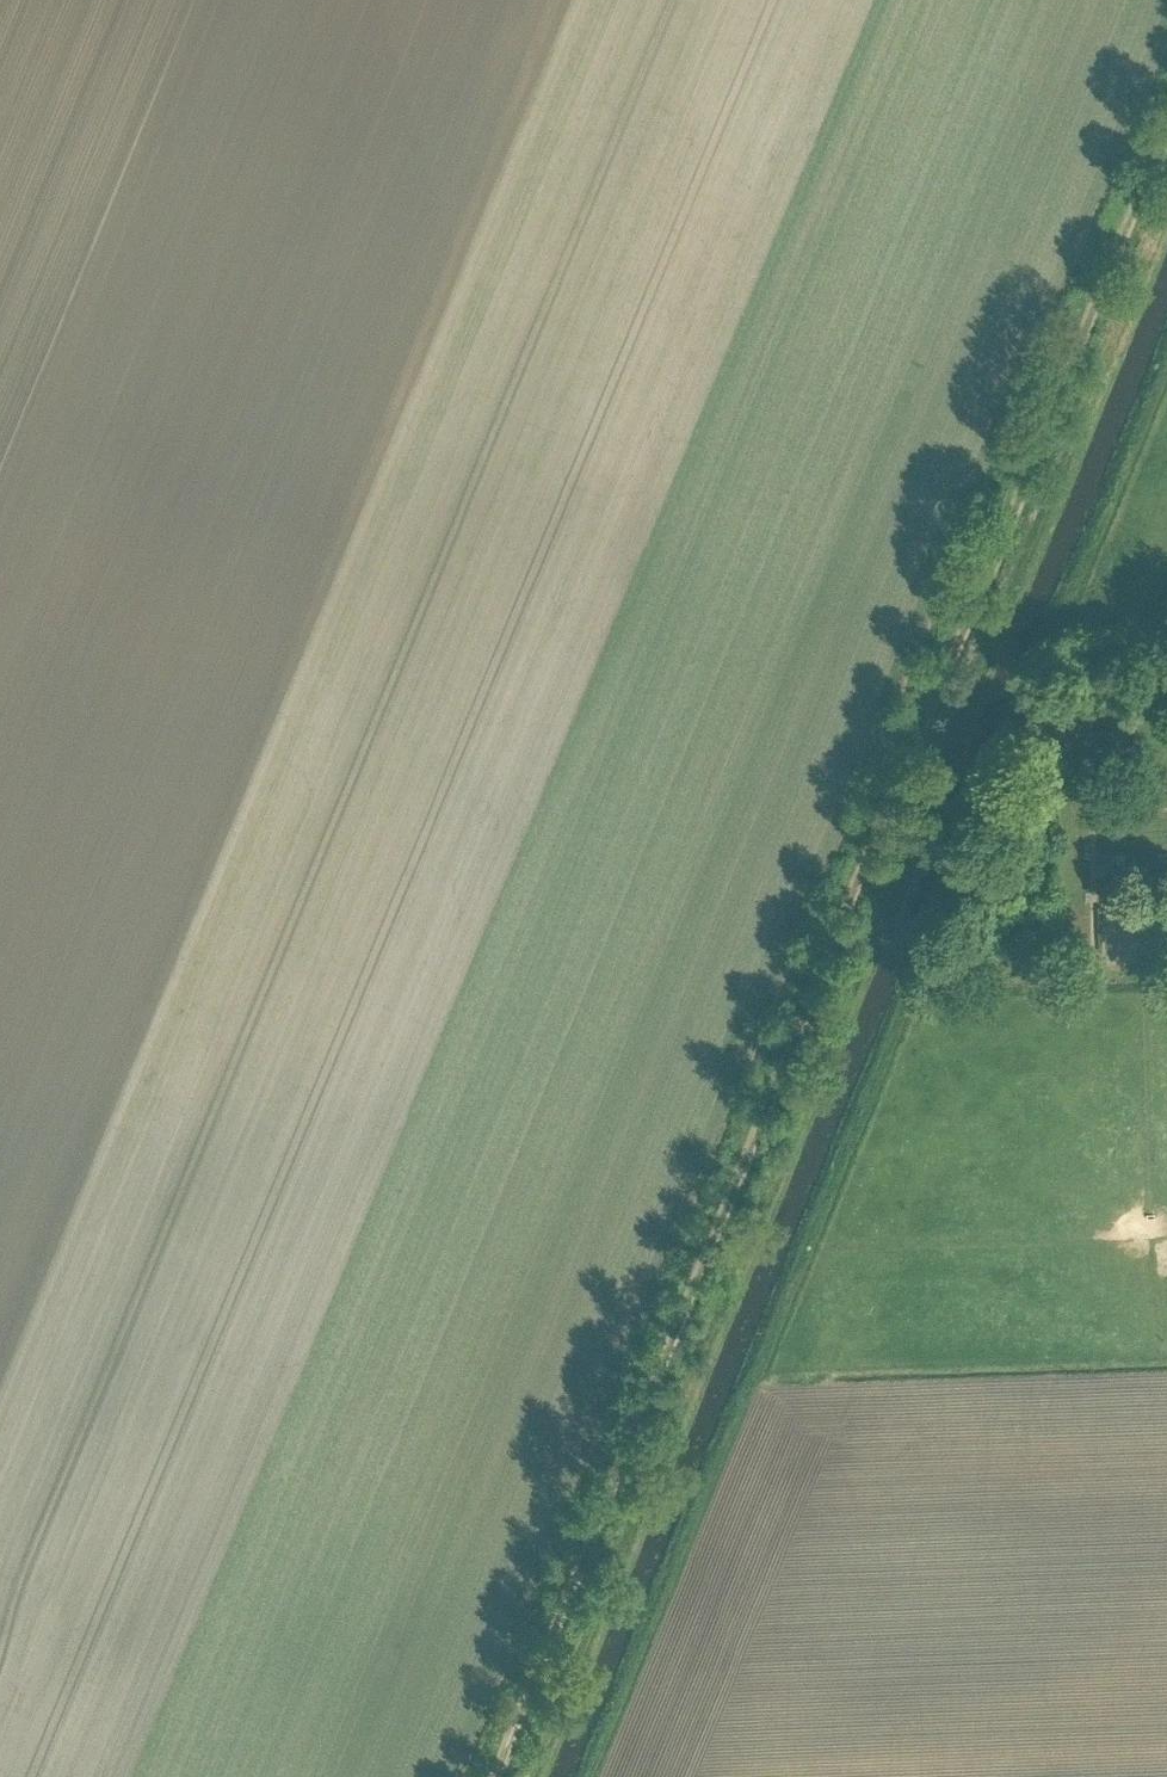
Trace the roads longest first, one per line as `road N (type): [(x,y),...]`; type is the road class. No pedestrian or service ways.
road 1 (track): [(1166,115),(496,1776)]

